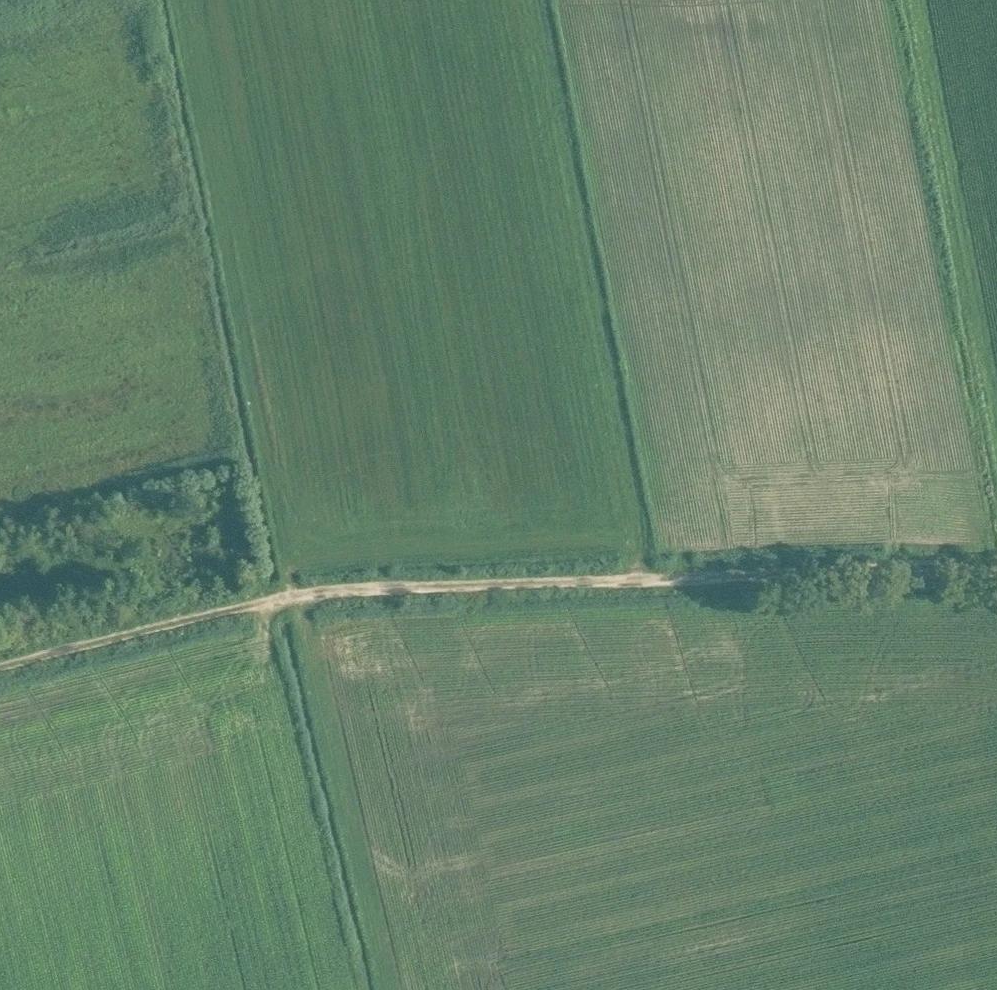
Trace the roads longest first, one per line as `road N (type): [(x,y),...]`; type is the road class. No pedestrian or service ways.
road 1 (track): [(996,580),(358,591),(0,670)]

